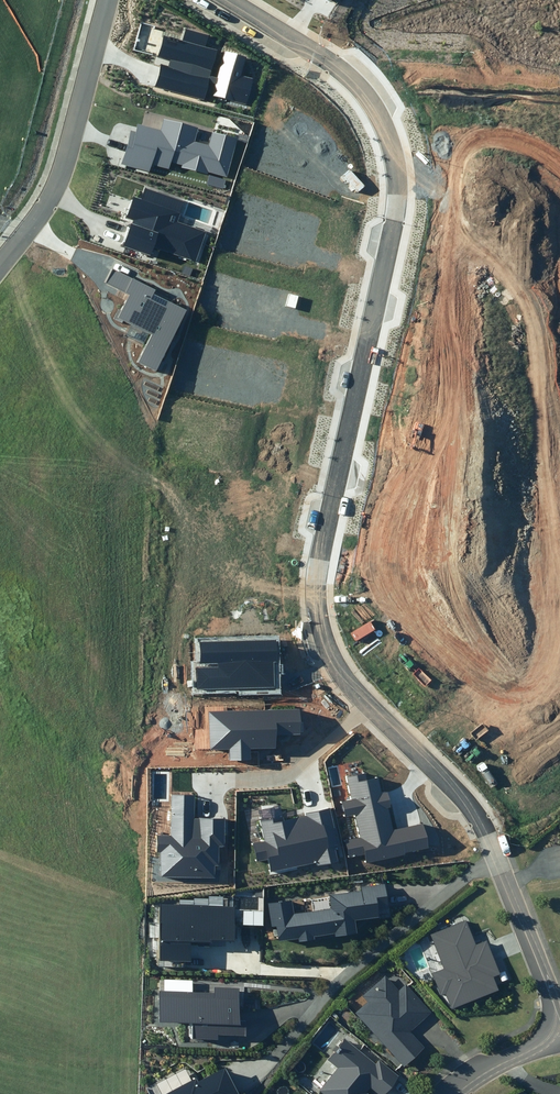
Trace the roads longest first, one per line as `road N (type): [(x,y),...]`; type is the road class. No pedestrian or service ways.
road 1 (unknown): [(311,582),(387,199),(374,117),(350,77)]
road 2 (residential): [(559,1021),(507,884),(456,782),(350,678),(311,582)]
road 3 (residential): [(109,0),(67,164),(40,216),(0,266)]
road 4 (residential): [(350,77),(312,40),(209,0)]

